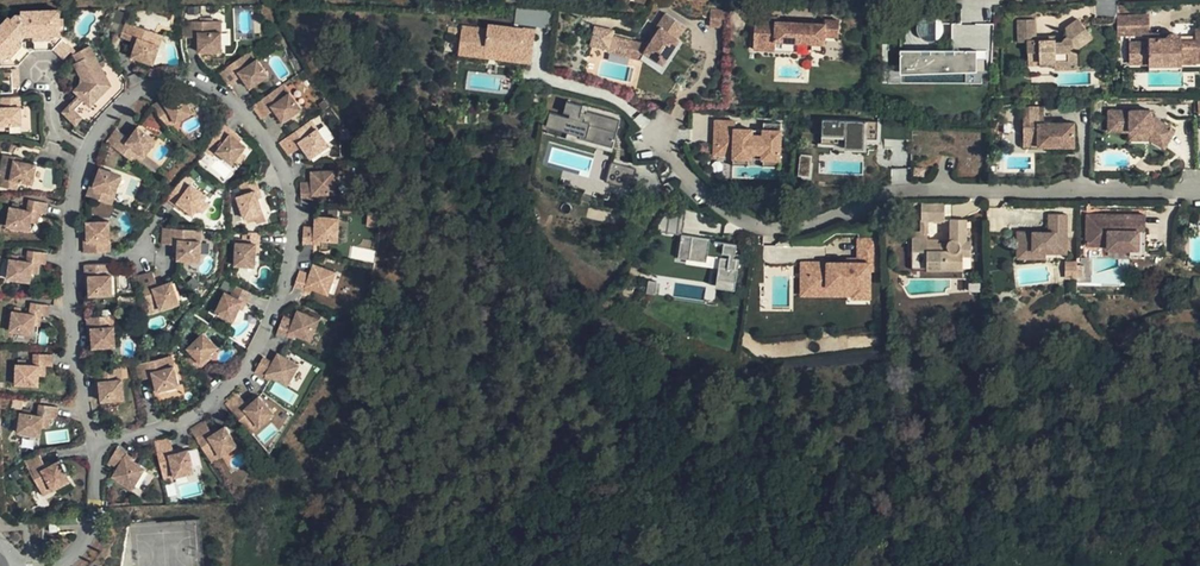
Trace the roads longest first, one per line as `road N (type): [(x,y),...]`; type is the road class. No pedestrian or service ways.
road 1 (residential): [(87,149),(122,102),(154,84),(208,85),(261,133),(283,168),(292,210),(281,292),(234,385),(184,422),(100,442)]
road 2 (residential): [(1199,192),(895,191),(815,223),(756,227),(700,190),(656,140)]
road 3 (residential): [(100,442),(78,369),(72,301),(71,235),(87,149)]
road 4 (residential): [(53,565),(87,540),(100,442)]

